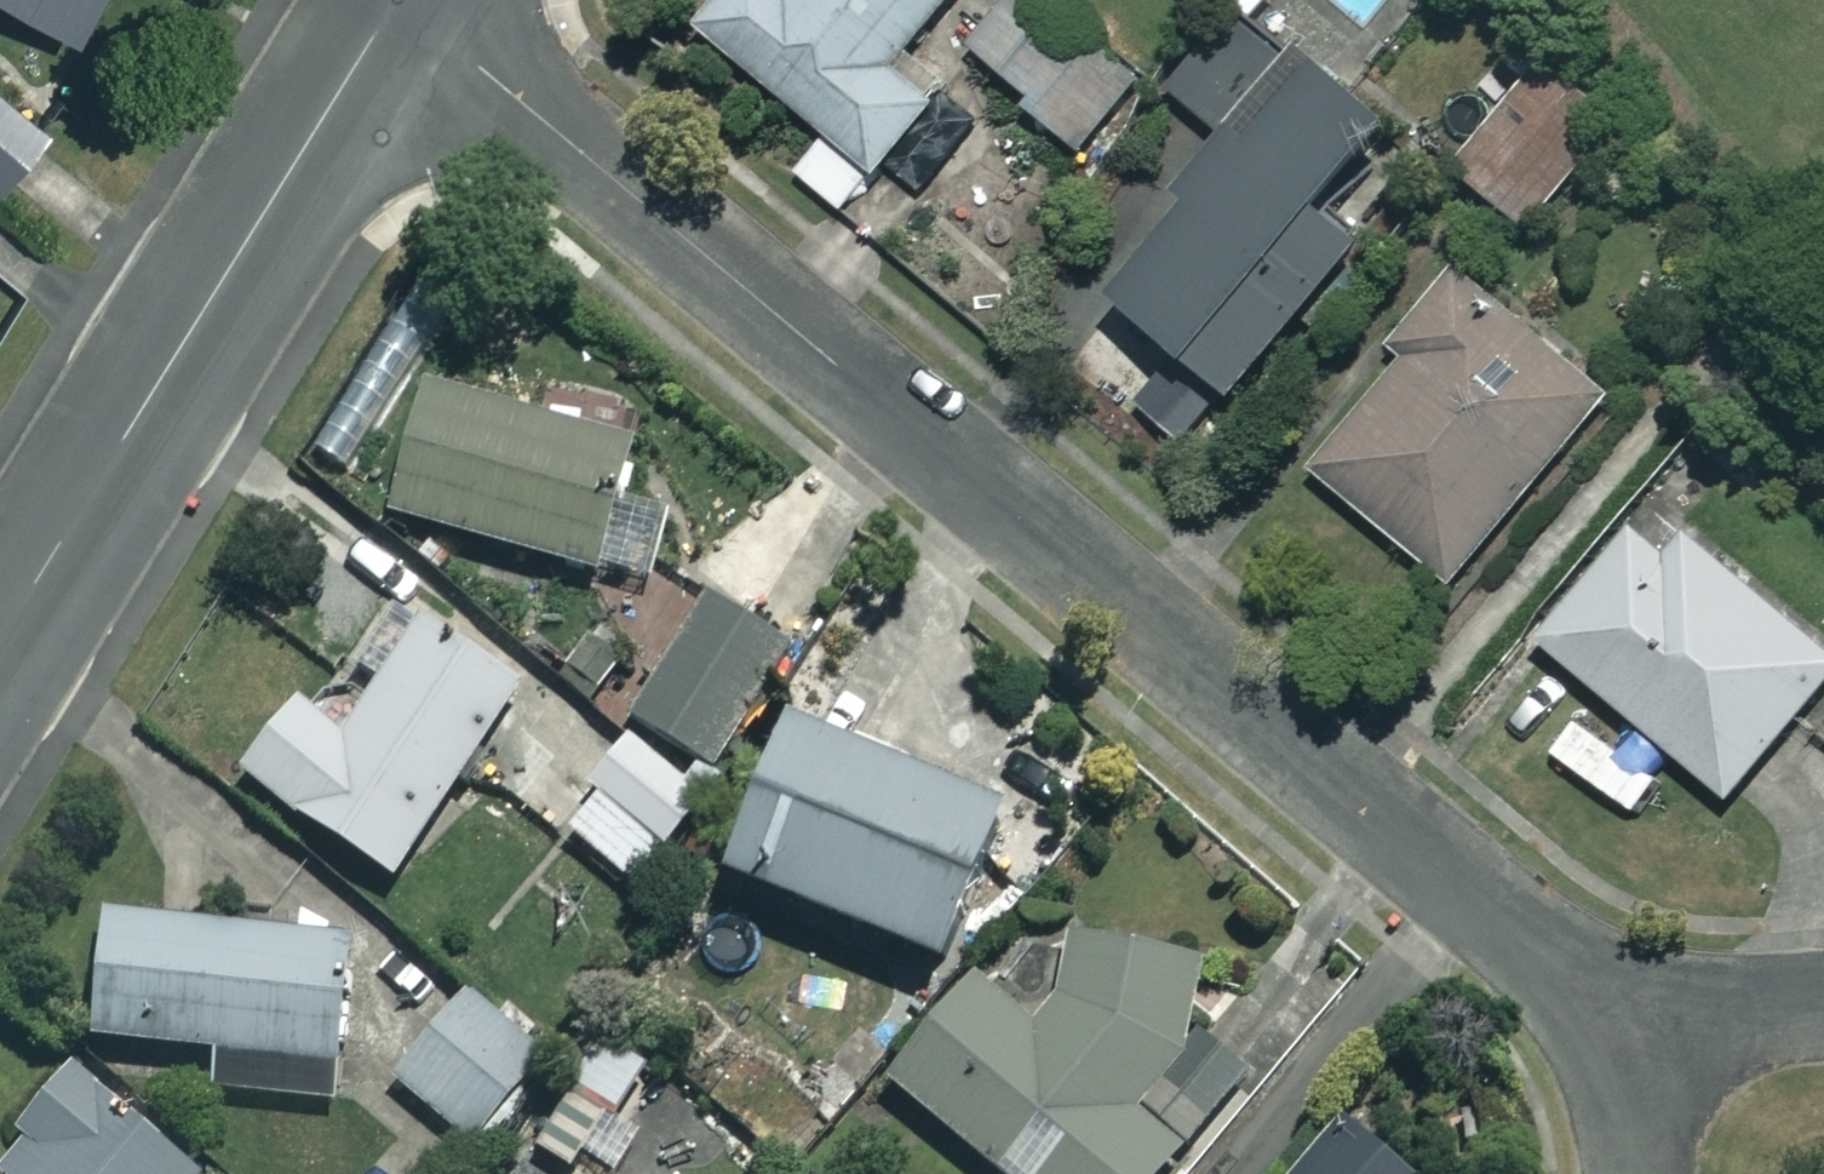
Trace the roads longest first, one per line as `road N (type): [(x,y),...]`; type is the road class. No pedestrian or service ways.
road 1 (residential): [(401,0),(1590,985)]
road 2 (residential): [(0,642),(394,0)]
road 3 (residential): [(1590,985),(1662,1006),(1720,1012),(1823,1005)]

